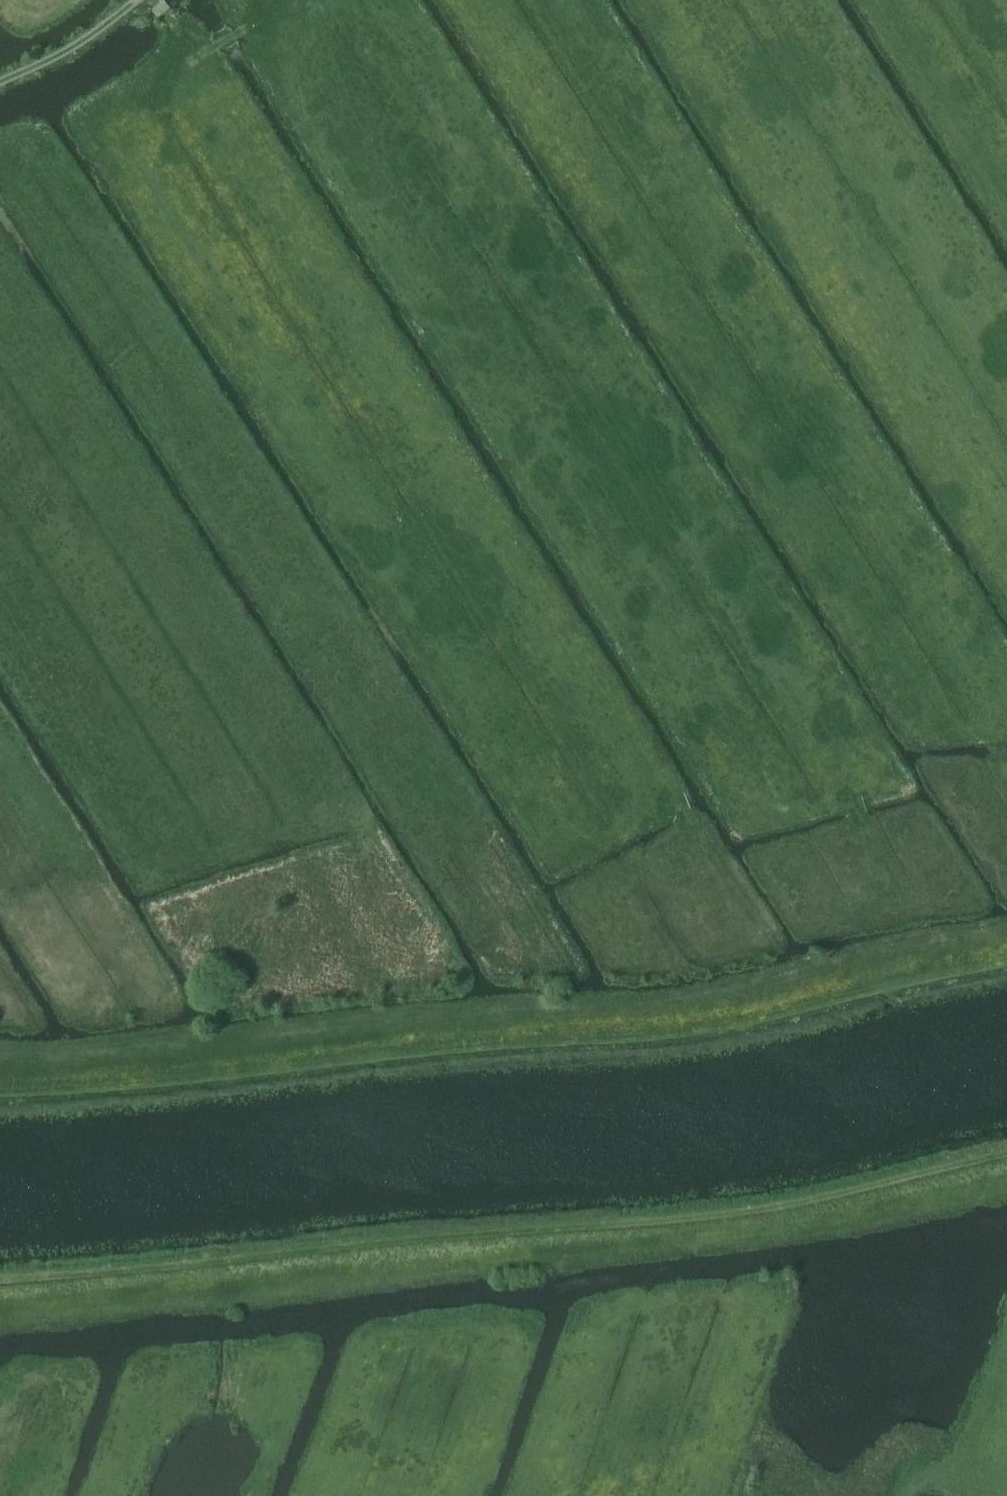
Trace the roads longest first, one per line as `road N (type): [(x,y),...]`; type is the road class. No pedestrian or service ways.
road 1 (track): [(153,0),(197,58),(340,0)]

